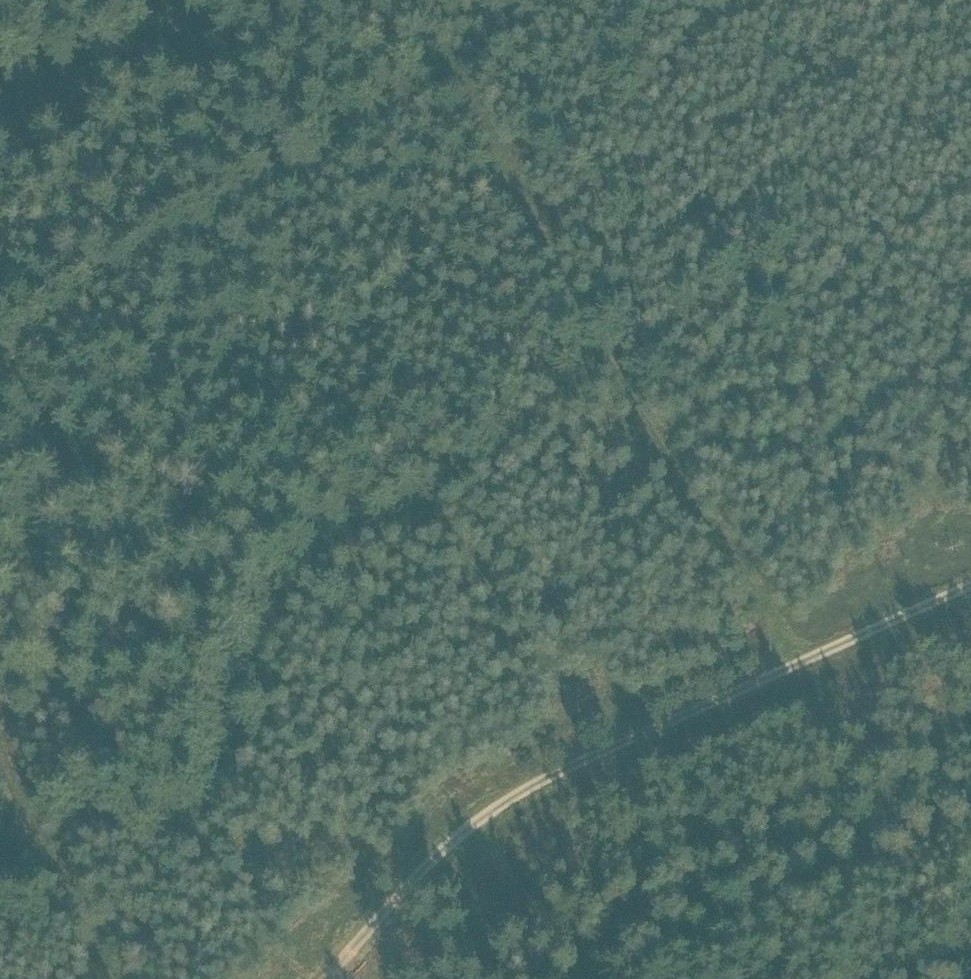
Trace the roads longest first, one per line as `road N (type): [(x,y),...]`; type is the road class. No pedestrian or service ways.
road 1 (track): [(384,0),(790,662)]
road 2 (track): [(322,978),(464,828),(548,770),(970,581)]
road 3 (track): [(0,356),(433,78)]
road 4 (track): [(0,740),(114,978)]

